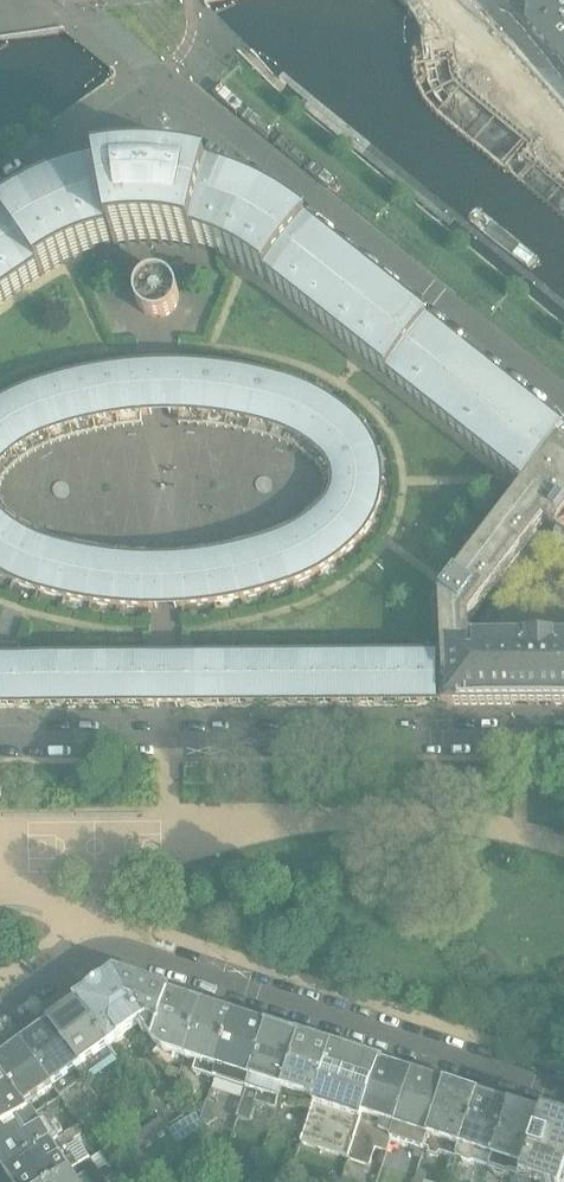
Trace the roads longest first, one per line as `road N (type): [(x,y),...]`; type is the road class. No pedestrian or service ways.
road 1 (residential): [(563,1091),(115,948),(74,957),(0,1009)]
road 2 (residential): [(0,739),(563,739)]
road 3 (residential): [(161,77),(563,397)]
road 4 (residential): [(0,191),(161,77)]
road 5 (residential): [(563,147),(459,11)]

